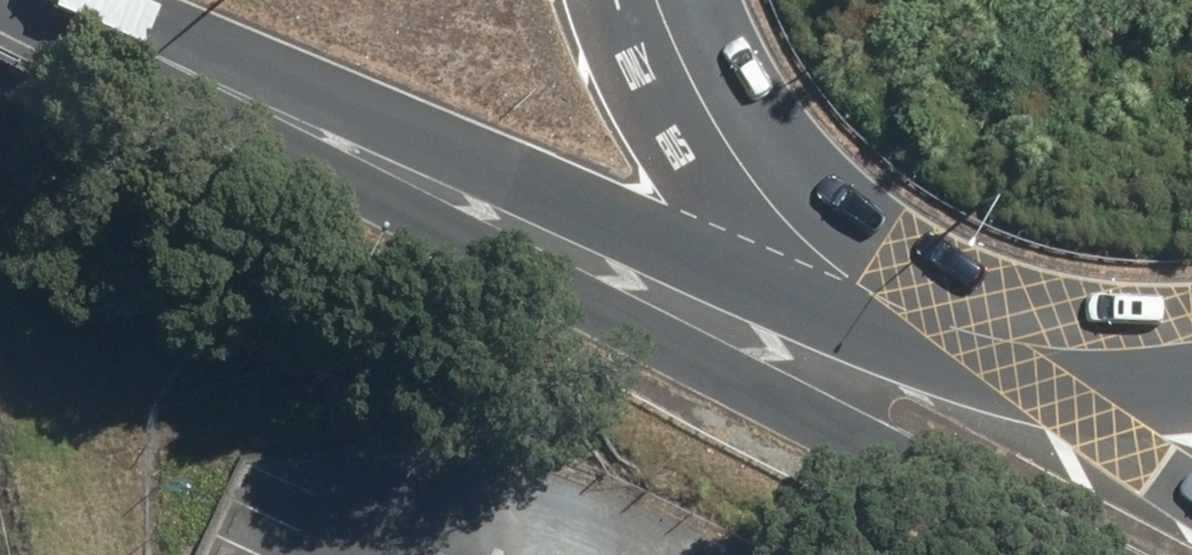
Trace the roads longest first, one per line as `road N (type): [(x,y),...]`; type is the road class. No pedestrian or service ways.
road 1 (motorway): [(1076,554),(301,152),(126,37)]
road 2 (primary): [(885,302),(639,229),(126,37)]
road 3 (primary): [(885,302),(795,201),(737,115),(695,42),(683,0)]
road 4 (motorway): [(1191,505),(1043,419),(944,332)]
road 5 (primary): [(1191,347),(1020,352),(944,332)]

